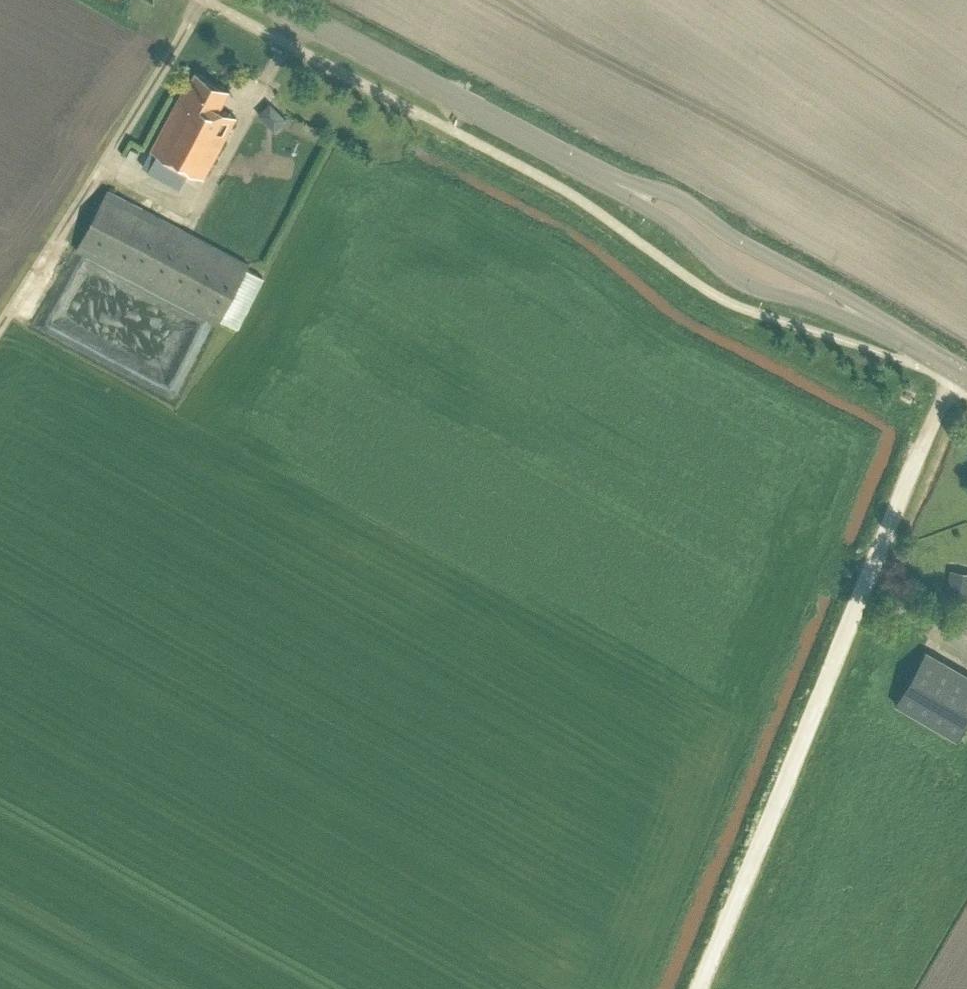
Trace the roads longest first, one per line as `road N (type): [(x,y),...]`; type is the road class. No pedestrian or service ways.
road 1 (unclassified): [(699,988),(953,368)]
road 2 (secondary): [(607,174),(272,0)]
road 3 (secondary): [(607,174),(735,275),(874,320)]
road 4 (secondary): [(874,320),(674,197),(607,174)]

